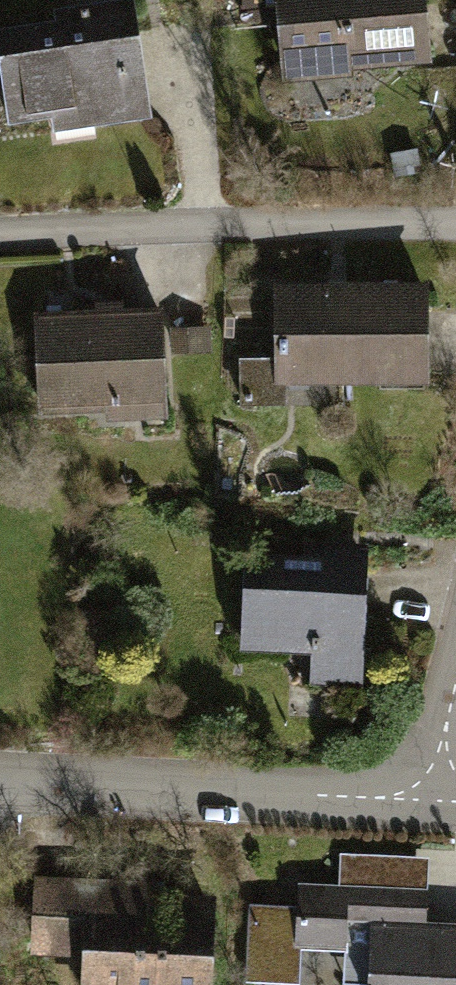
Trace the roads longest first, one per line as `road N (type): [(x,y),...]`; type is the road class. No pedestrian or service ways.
road 1 (residential): [(424,813),(0,789)]

